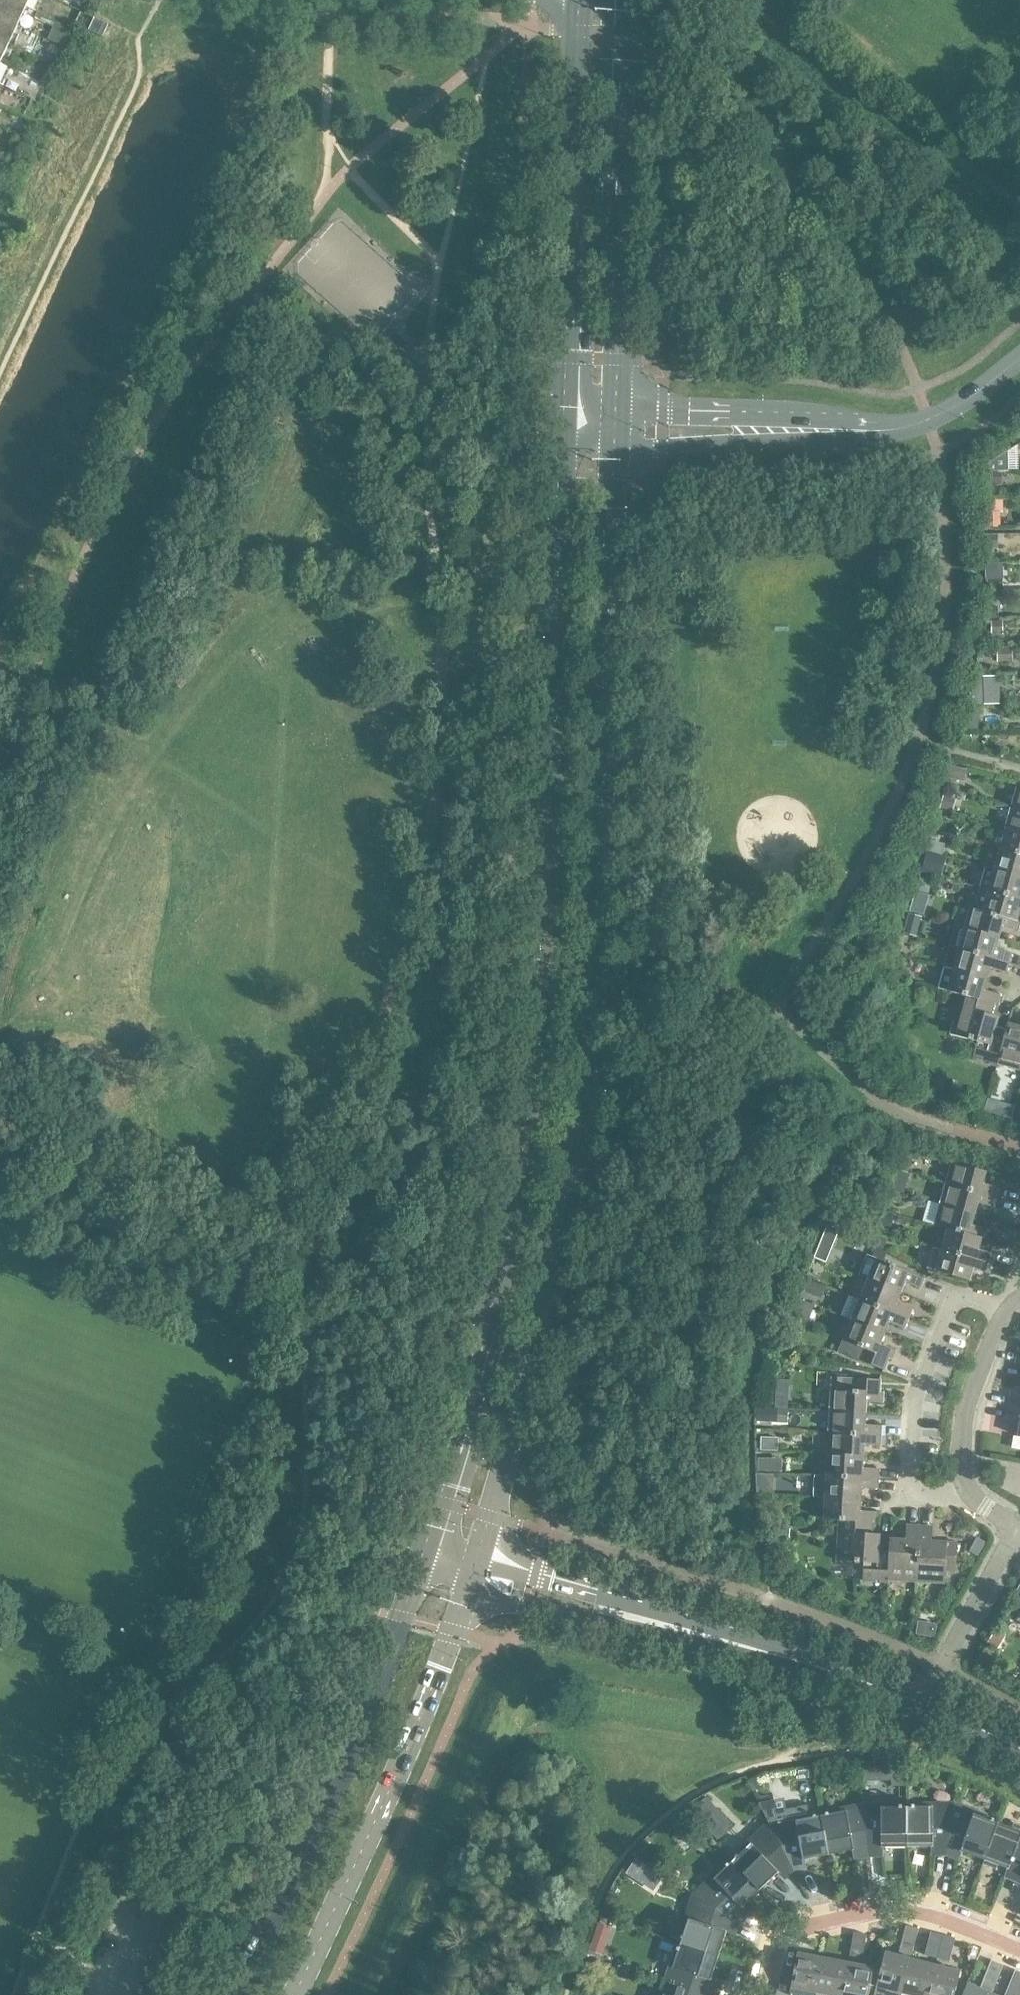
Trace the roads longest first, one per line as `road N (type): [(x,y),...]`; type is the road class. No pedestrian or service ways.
road 1 (secondary): [(564,422),(540,1028),(509,1242),(427,1557)]
road 2 (secondary): [(484,1555),(546,1304),(581,1115),(616,447)]
road 3 (secondary): [(427,1557),(235,1994)]
road 4 (secondary): [(298,1994),(470,1592)]
road 5 (secondary): [(580,0),(564,422)]
road 6 (secondary): [(617,406),(631,0)]
road 7 (residential): [(966,1494),(916,1495),(918,1393),(954,1292),(1012,1319)]
road 8 (residential): [(762,1994),(777,1947),(794,1929),(907,1907),(1019,1950)]
road 9 (unclassified): [(1019,363),(909,427),(786,429)]
road 10 (tertiary): [(712,1638),(926,1705)]
road 11 (unclassified): [(926,1705),(1019,1528)]
road 12 (residential): [(966,1494),(964,1433),(988,1354),(1012,1319)]
road 13 (unclassified): [(786,429),(743,410),(617,406)]
road 14 (unclassified): [(616,447),(740,443),(786,429)]
road 15 (tertiary): [(470,1592),(595,1623),(632,1616)]
road 16 (tertiary): [(632,1616),(602,1592),(484,1555)]

